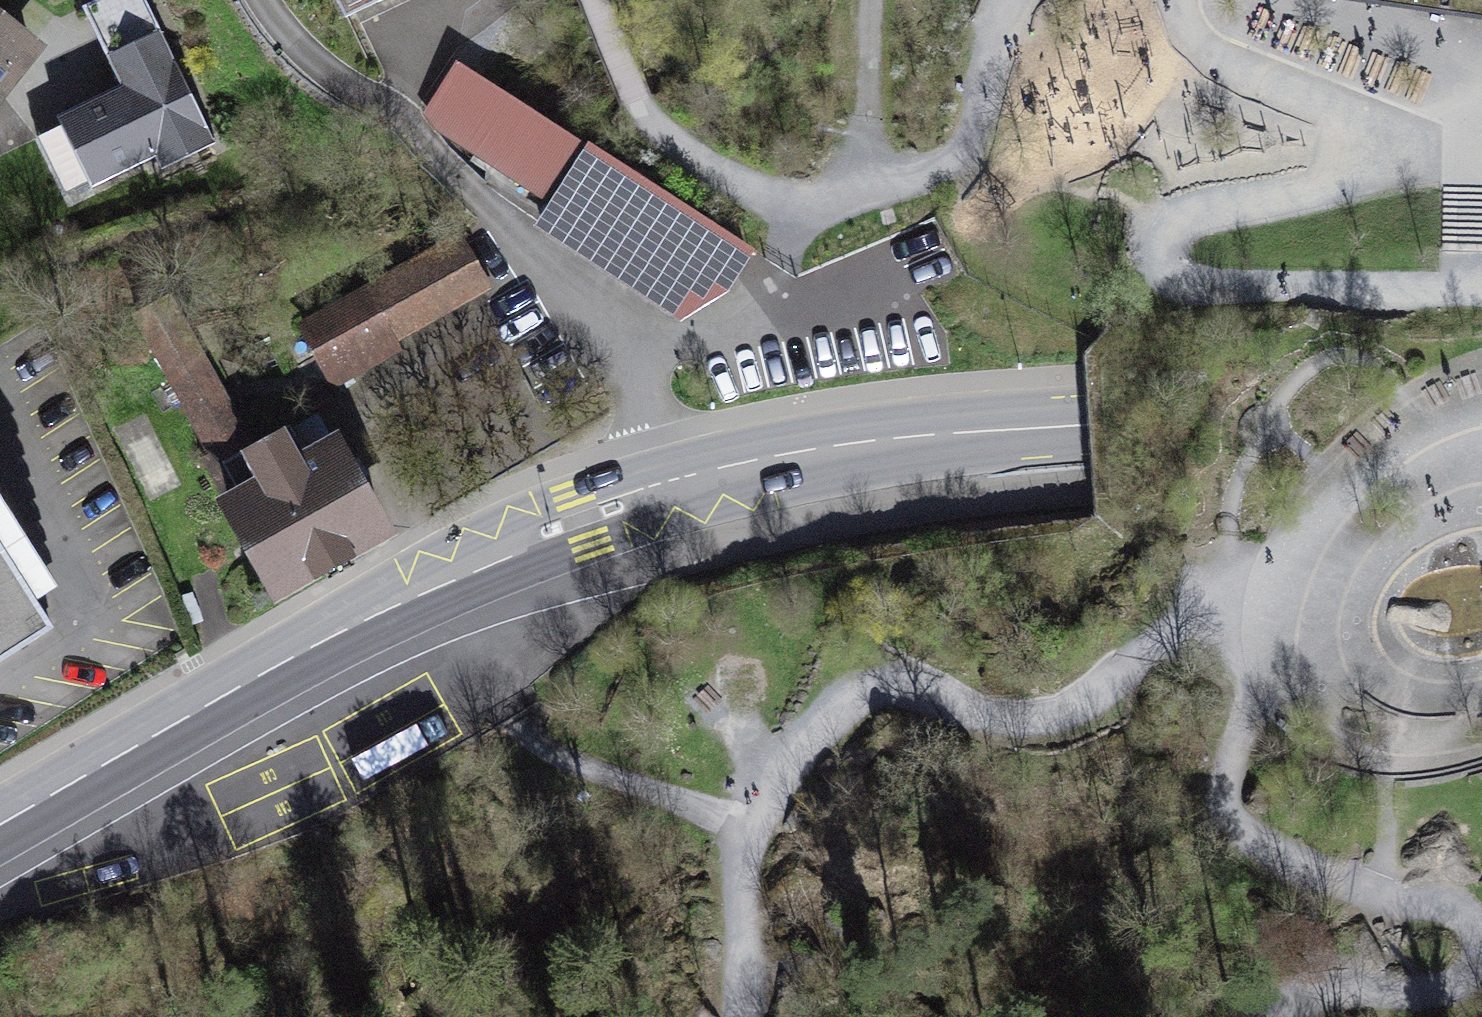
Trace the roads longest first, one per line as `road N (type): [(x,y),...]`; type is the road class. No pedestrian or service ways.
road 1 (secondary): [(0,824),(418,590),(675,489),(918,438),(1481,398)]
road 2 (track): [(1481,284),(1165,276),(1146,251),(1166,221),(1420,177),(1418,136),(1211,53),(1172,14),(1171,0)]
road 3 (track): [(740,1016),(748,824),(845,695),(887,686),(933,690),(995,725),(1068,722),(1203,603),(1234,594)]
road 4 (track): [(636,95),(667,146),(736,185),(787,206),(839,203),(977,132),(993,13),(1002,0)]
road 5 (track): [(1234,594),(1239,730),(1227,808),(1249,842),(1314,872),(1465,913),(1481,933)]
road 6 (track): [(748,824),(618,779),(508,720),(418,590)]
road 7 (track): [(1284,590),(1303,550),(1366,477),(1481,425)]
road 8 (track): [(1481,965),(1460,992),(1279,1016)]

